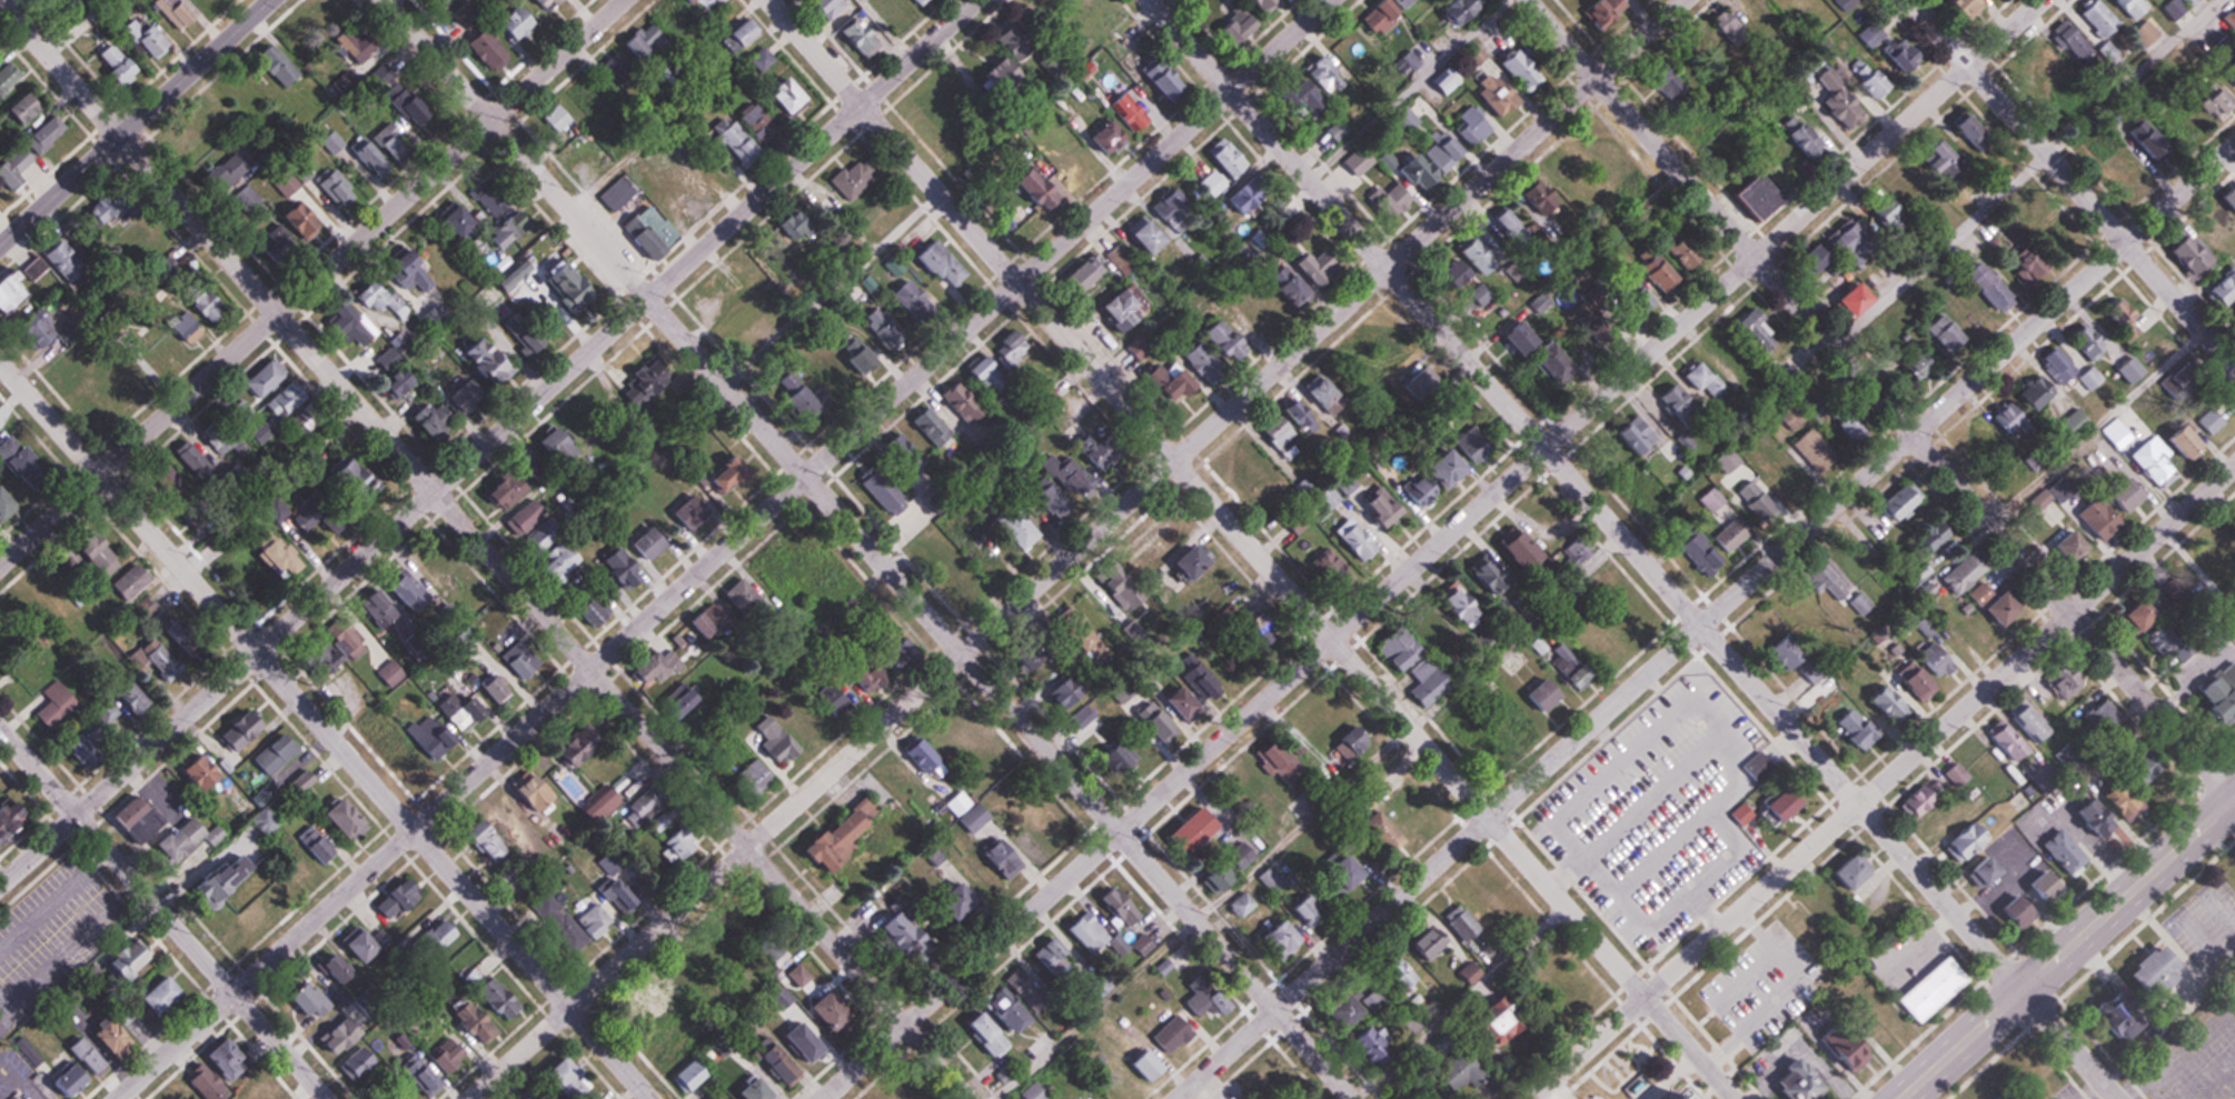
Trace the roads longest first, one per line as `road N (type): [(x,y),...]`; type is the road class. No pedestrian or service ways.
road 1 (residential): [(2041,0),(823,1098)]
road 2 (residential): [(471,1098),(1685,0)]
road 3 (residential): [(121,1098),(1330,0)]
road 4 (residential): [(2118,1098),(1150,0)]
road 5 (residential): [(1353,1098),(385,0)]
road 6 (residential): [(967,1098),(2,0)]
road 7 (residential): [(1733,1098),(769,0)]
road 8 (residential): [(1177,1098),(2234,144)]
road 9 (residential): [(0,885),(977,0)]
road 10 (residential): [(2234,799),(1529,0)]
road 11 (residential): [(649,1098),(0,361)]
road 12 (residential): [(1532,1098),(2234,468)]
road 13 (residential): [(0,567),(626,0)]
road 14 (residential): [(326,1098),(0,727)]
road 15 (residential): [(2234,368),(1912,0)]
road 16 (secondary): [(2234,799),(1904,1098)]
road 17 (secondary): [(0,247),(272,0)]

